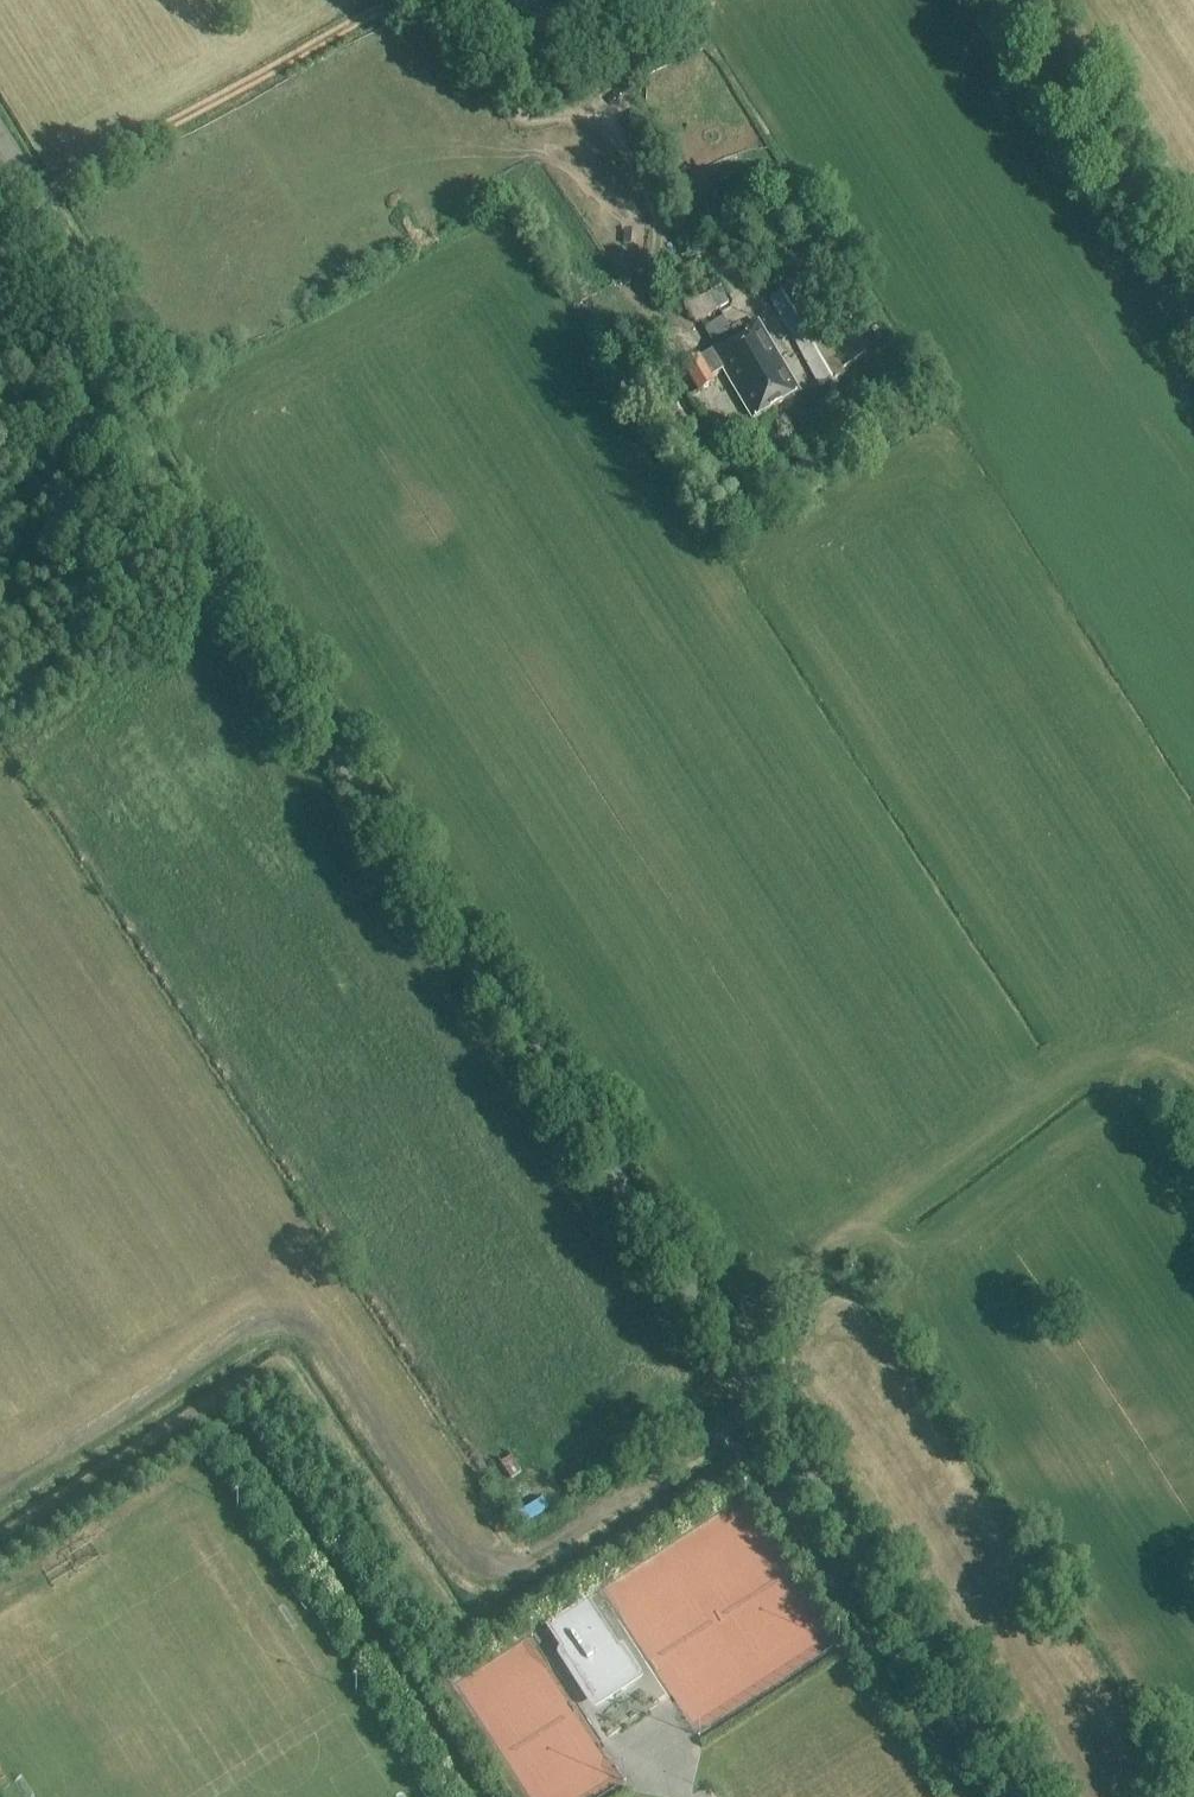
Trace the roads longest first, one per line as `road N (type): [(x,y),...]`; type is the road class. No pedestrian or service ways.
road 1 (unclassified): [(1020,1796),(173,507),(141,448),(85,277),(0,137)]
road 2 (track): [(1193,289),(1009,0)]

